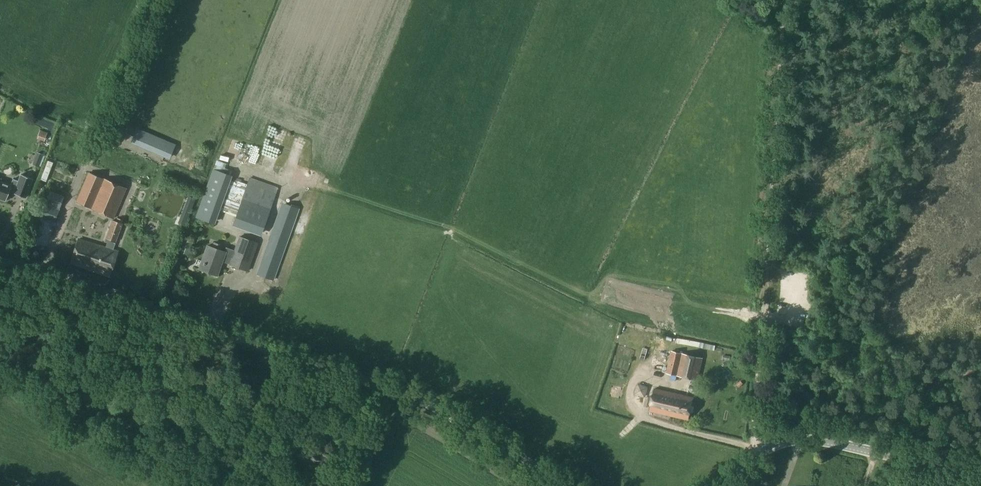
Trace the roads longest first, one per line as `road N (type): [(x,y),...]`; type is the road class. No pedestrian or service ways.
road 1 (unclassified): [(566,485),(376,383),(279,356),(0,252)]
road 2 (track): [(778,0),(763,314)]
road 3 (unclassified): [(980,475),(799,440),(762,452),(726,485)]
road 4 (track): [(762,452),(755,425),(763,314)]

